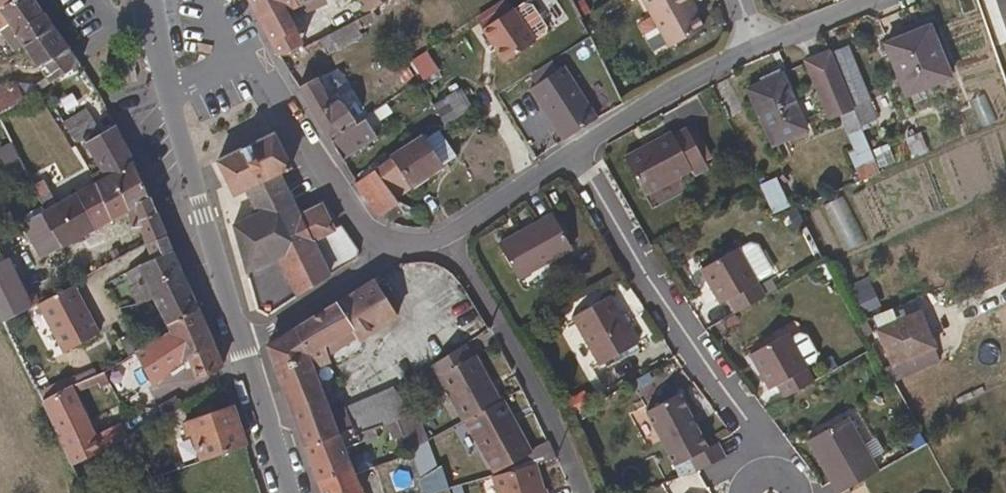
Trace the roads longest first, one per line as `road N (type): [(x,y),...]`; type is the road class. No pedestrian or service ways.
road 1 (residential): [(575,150),(686,349),(799,492)]
road 2 (residential): [(447,235),(549,417),(577,492)]
road 3 (residential): [(243,345),(199,213),(172,86)]
road 4 (residential): [(391,261),(258,68),(231,62)]
road 5 (residential): [(761,46),(575,150)]
road 6 (residential): [(391,261),(243,345)]
road 7 (residential): [(291,492),(243,345)]
road 8 (residential): [(575,150),(447,235)]
road 9 (residential): [(873,0),(761,46)]

